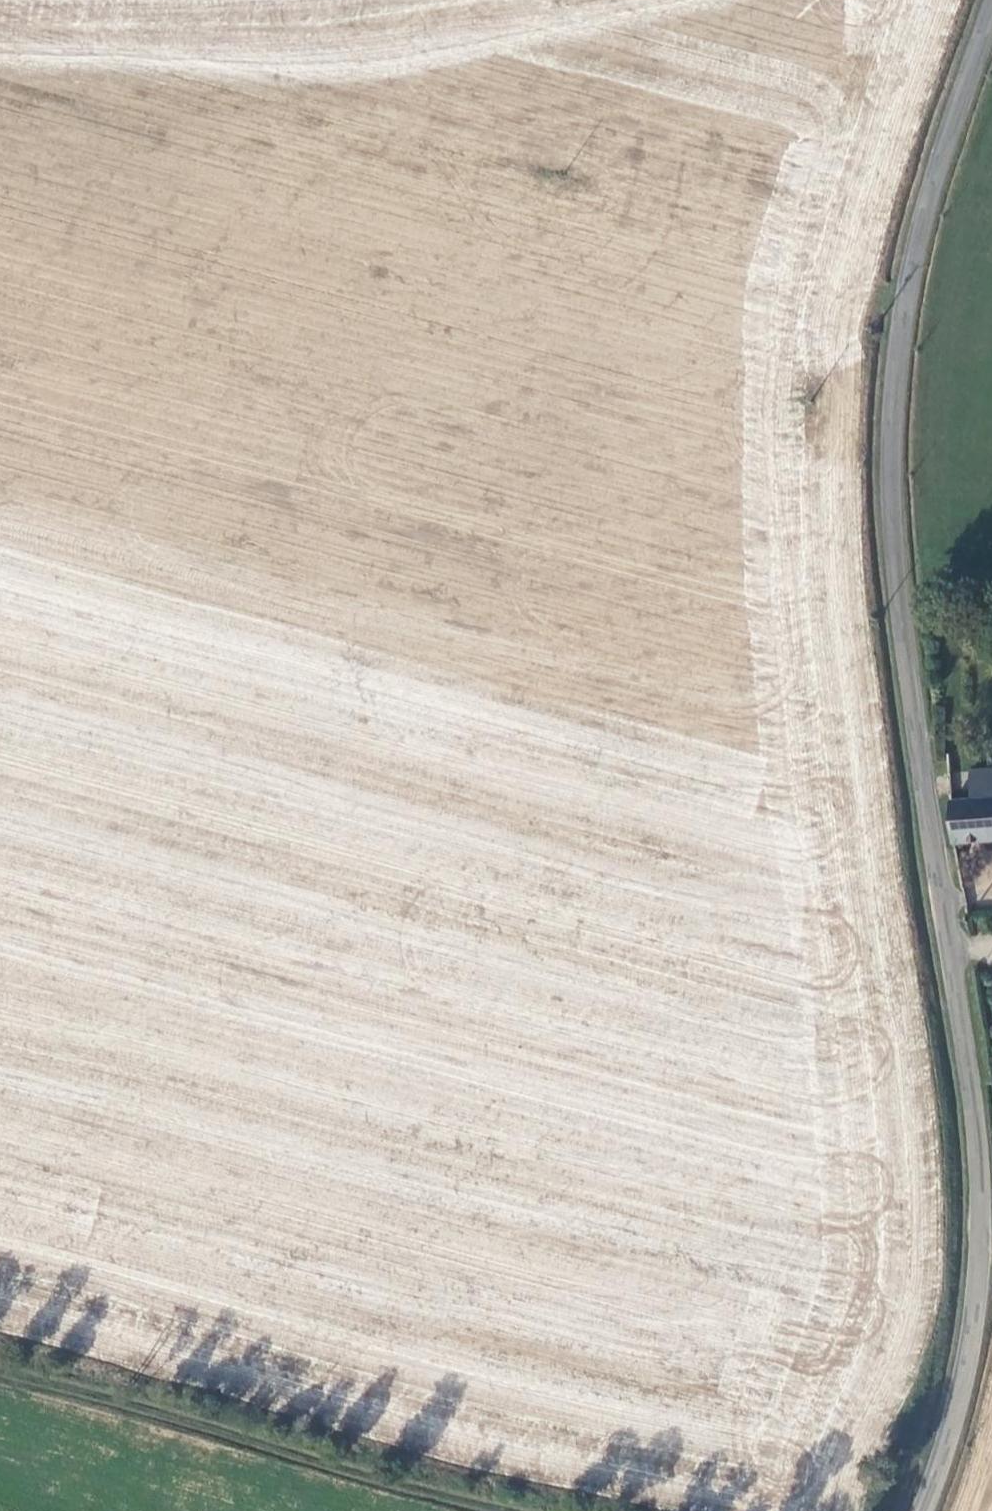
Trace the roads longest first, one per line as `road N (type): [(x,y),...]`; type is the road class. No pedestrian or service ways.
road 1 (unclassified): [(925,1510),(954,1447),(989,1224),(897,432),(936,194),(991,26)]

